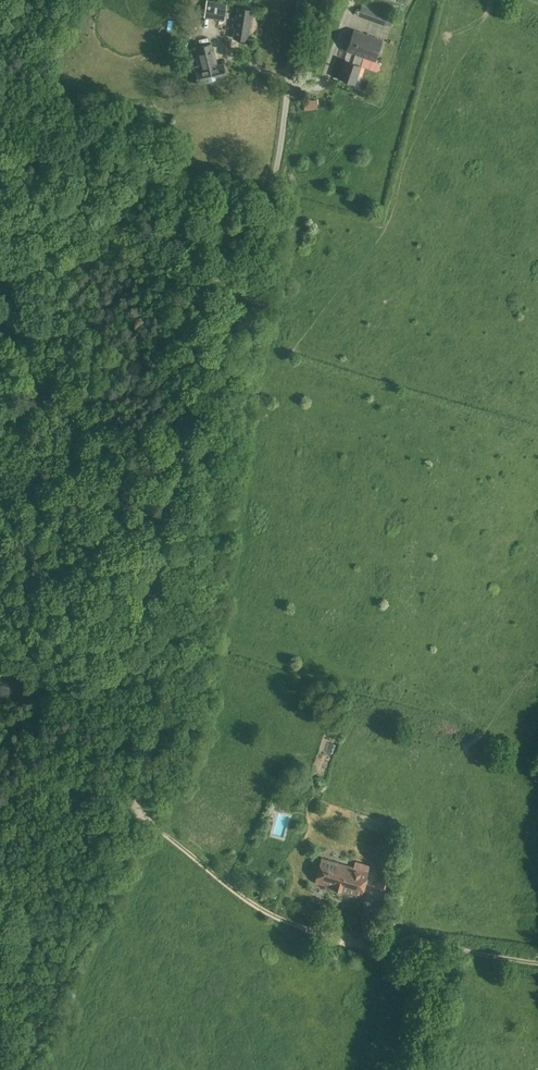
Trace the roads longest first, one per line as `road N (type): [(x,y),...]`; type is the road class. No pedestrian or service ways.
road 1 (unclassified): [(134,815),(204,588),(226,348),(279,161),(301,0)]
road 2 (track): [(537,963),(420,940),(385,948),(292,924),(238,893),(136,809)]

